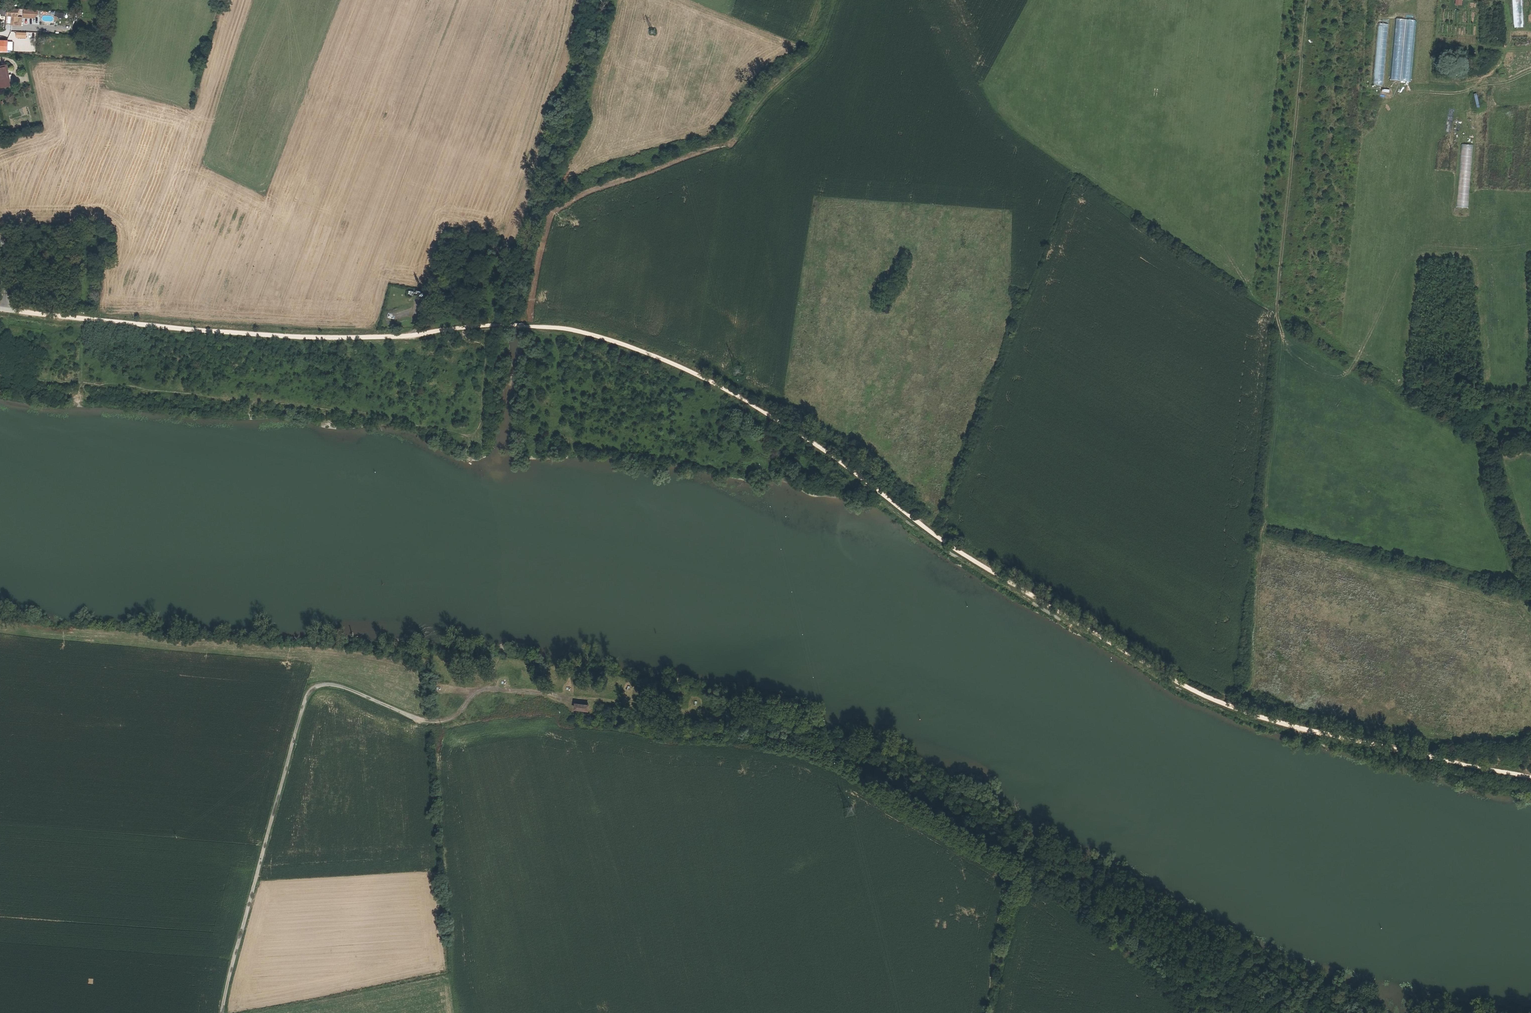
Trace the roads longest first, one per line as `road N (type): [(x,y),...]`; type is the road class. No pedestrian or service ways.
road 1 (track): [(222,1012),(310,691),(341,686),(427,721),(456,715),(475,693),(496,688),(732,721)]

